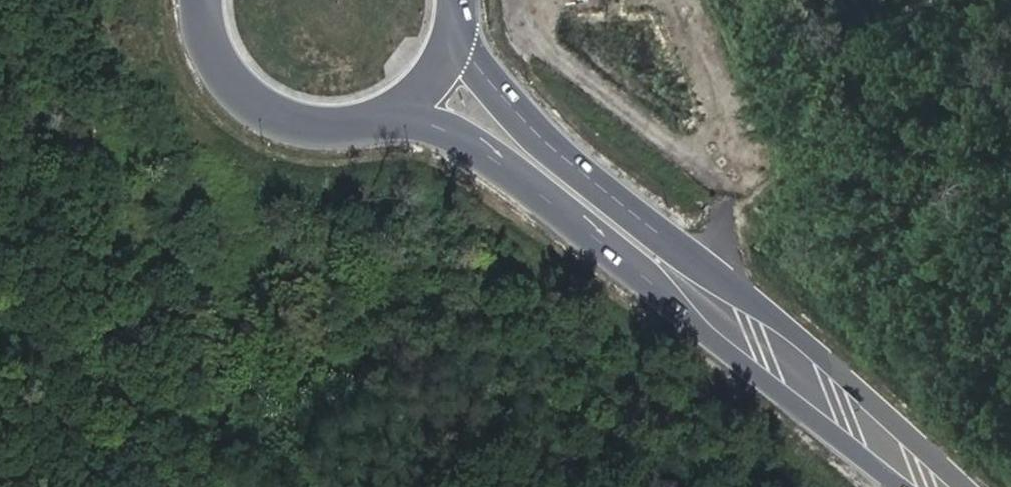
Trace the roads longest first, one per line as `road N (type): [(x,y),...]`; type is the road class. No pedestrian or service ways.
road 1 (primary): [(660,261),(927,486)]
road 2 (primary): [(388,115),(431,124),(480,150),(591,234),(660,261)]
road 3 (primary): [(660,261),(607,194),(502,97),(455,30)]
road 4 (primary): [(203,0),(214,52),(249,99),(298,124),(347,127),(388,115)]

